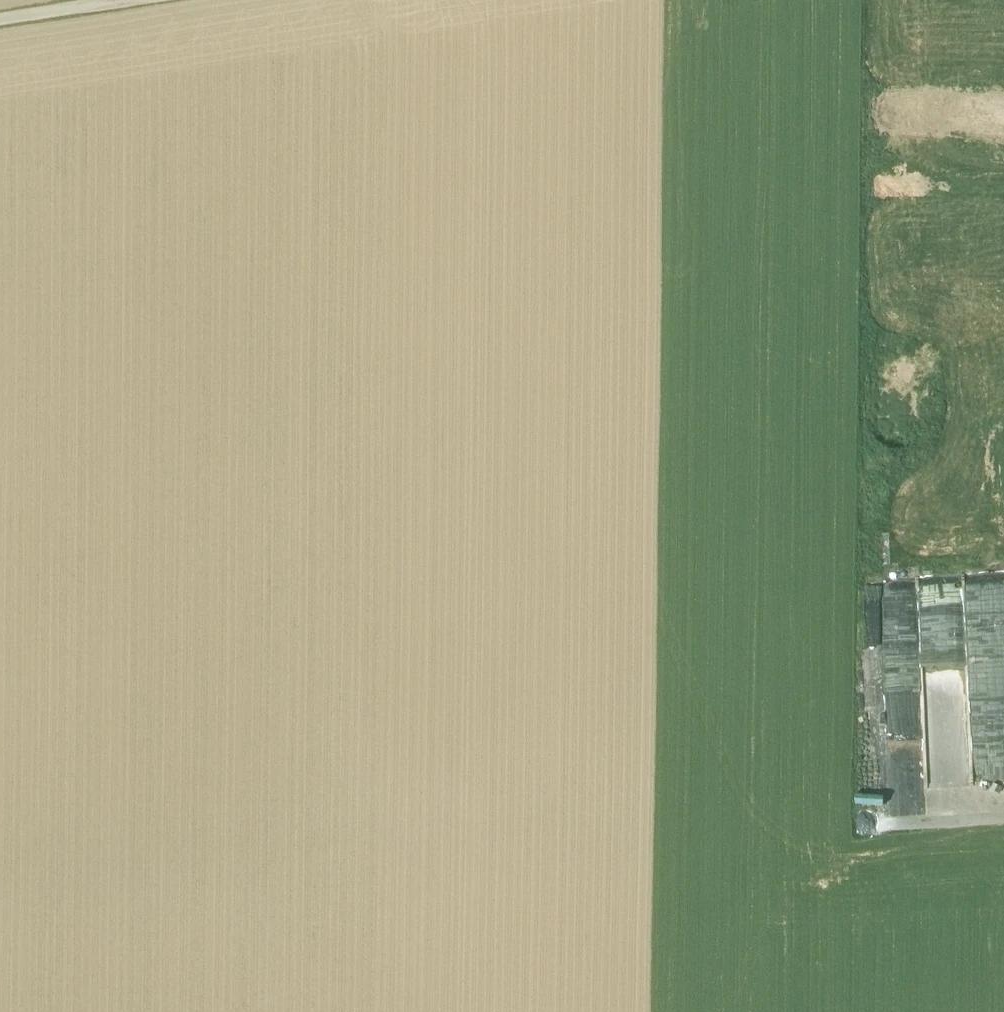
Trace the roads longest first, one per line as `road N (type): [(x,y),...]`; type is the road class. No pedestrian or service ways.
road 1 (track): [(1003,819),(873,825)]

